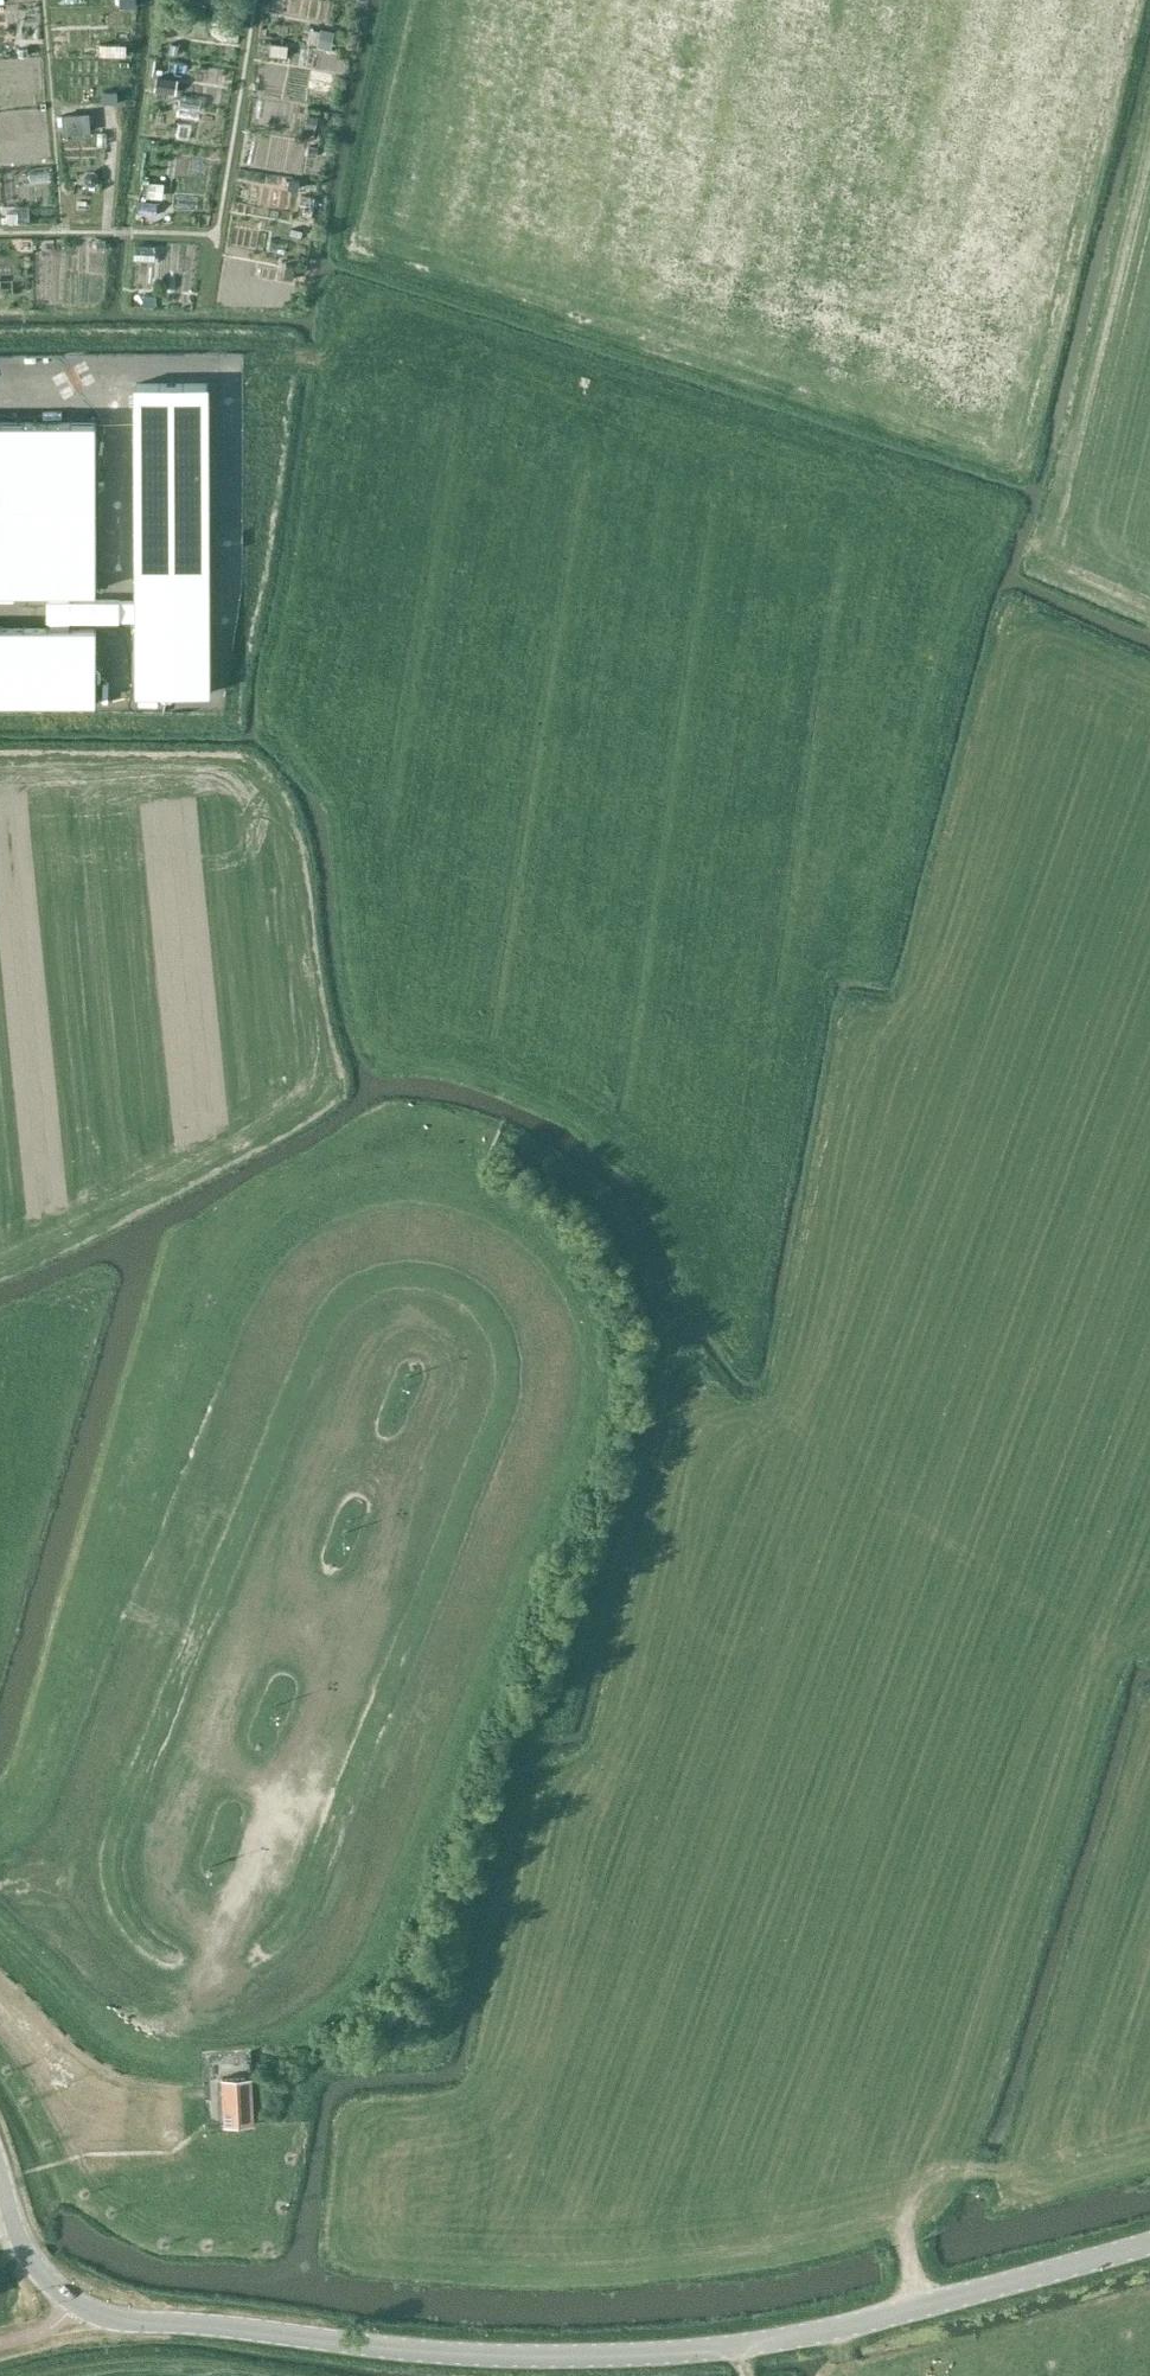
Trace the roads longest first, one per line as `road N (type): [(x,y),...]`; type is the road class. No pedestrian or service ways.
road 1 (tertiary): [(74,2302),(119,2321),(227,2322),(360,2340),(534,2350),(686,2348),(839,2323),(1149,2238)]
road 2 (tertiary): [(74,2302),(25,2247),(0,2172)]

